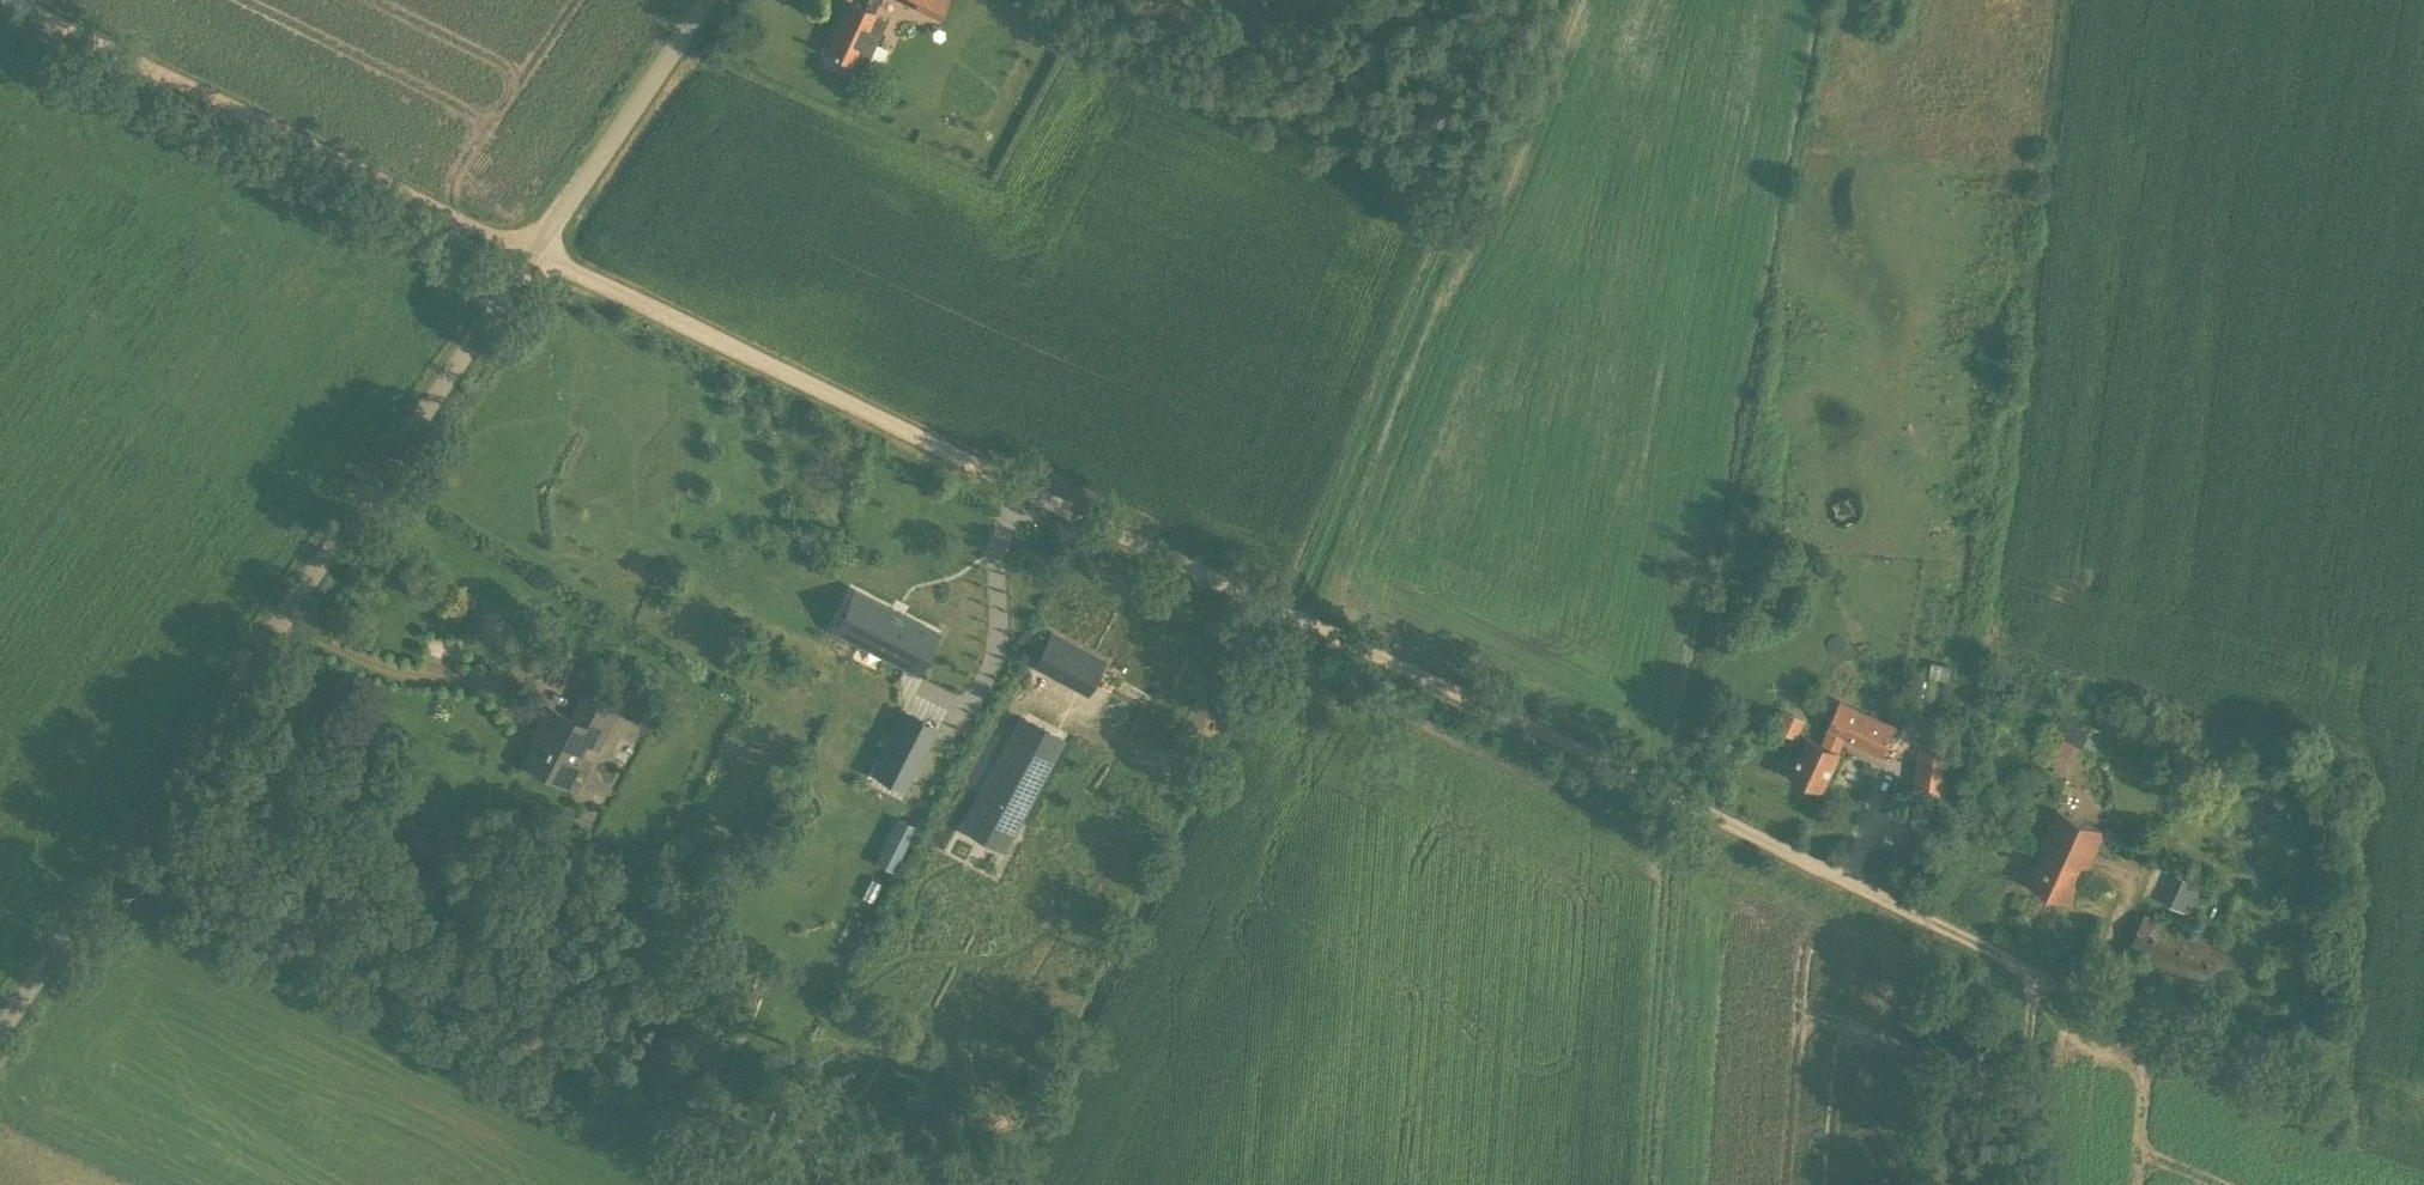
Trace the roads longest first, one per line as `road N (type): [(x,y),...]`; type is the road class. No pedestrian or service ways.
road 1 (track): [(7,0),(2027,971),(2048,1006),(2037,1184)]
road 2 (tertiary): [(0,1039),(706,0)]

